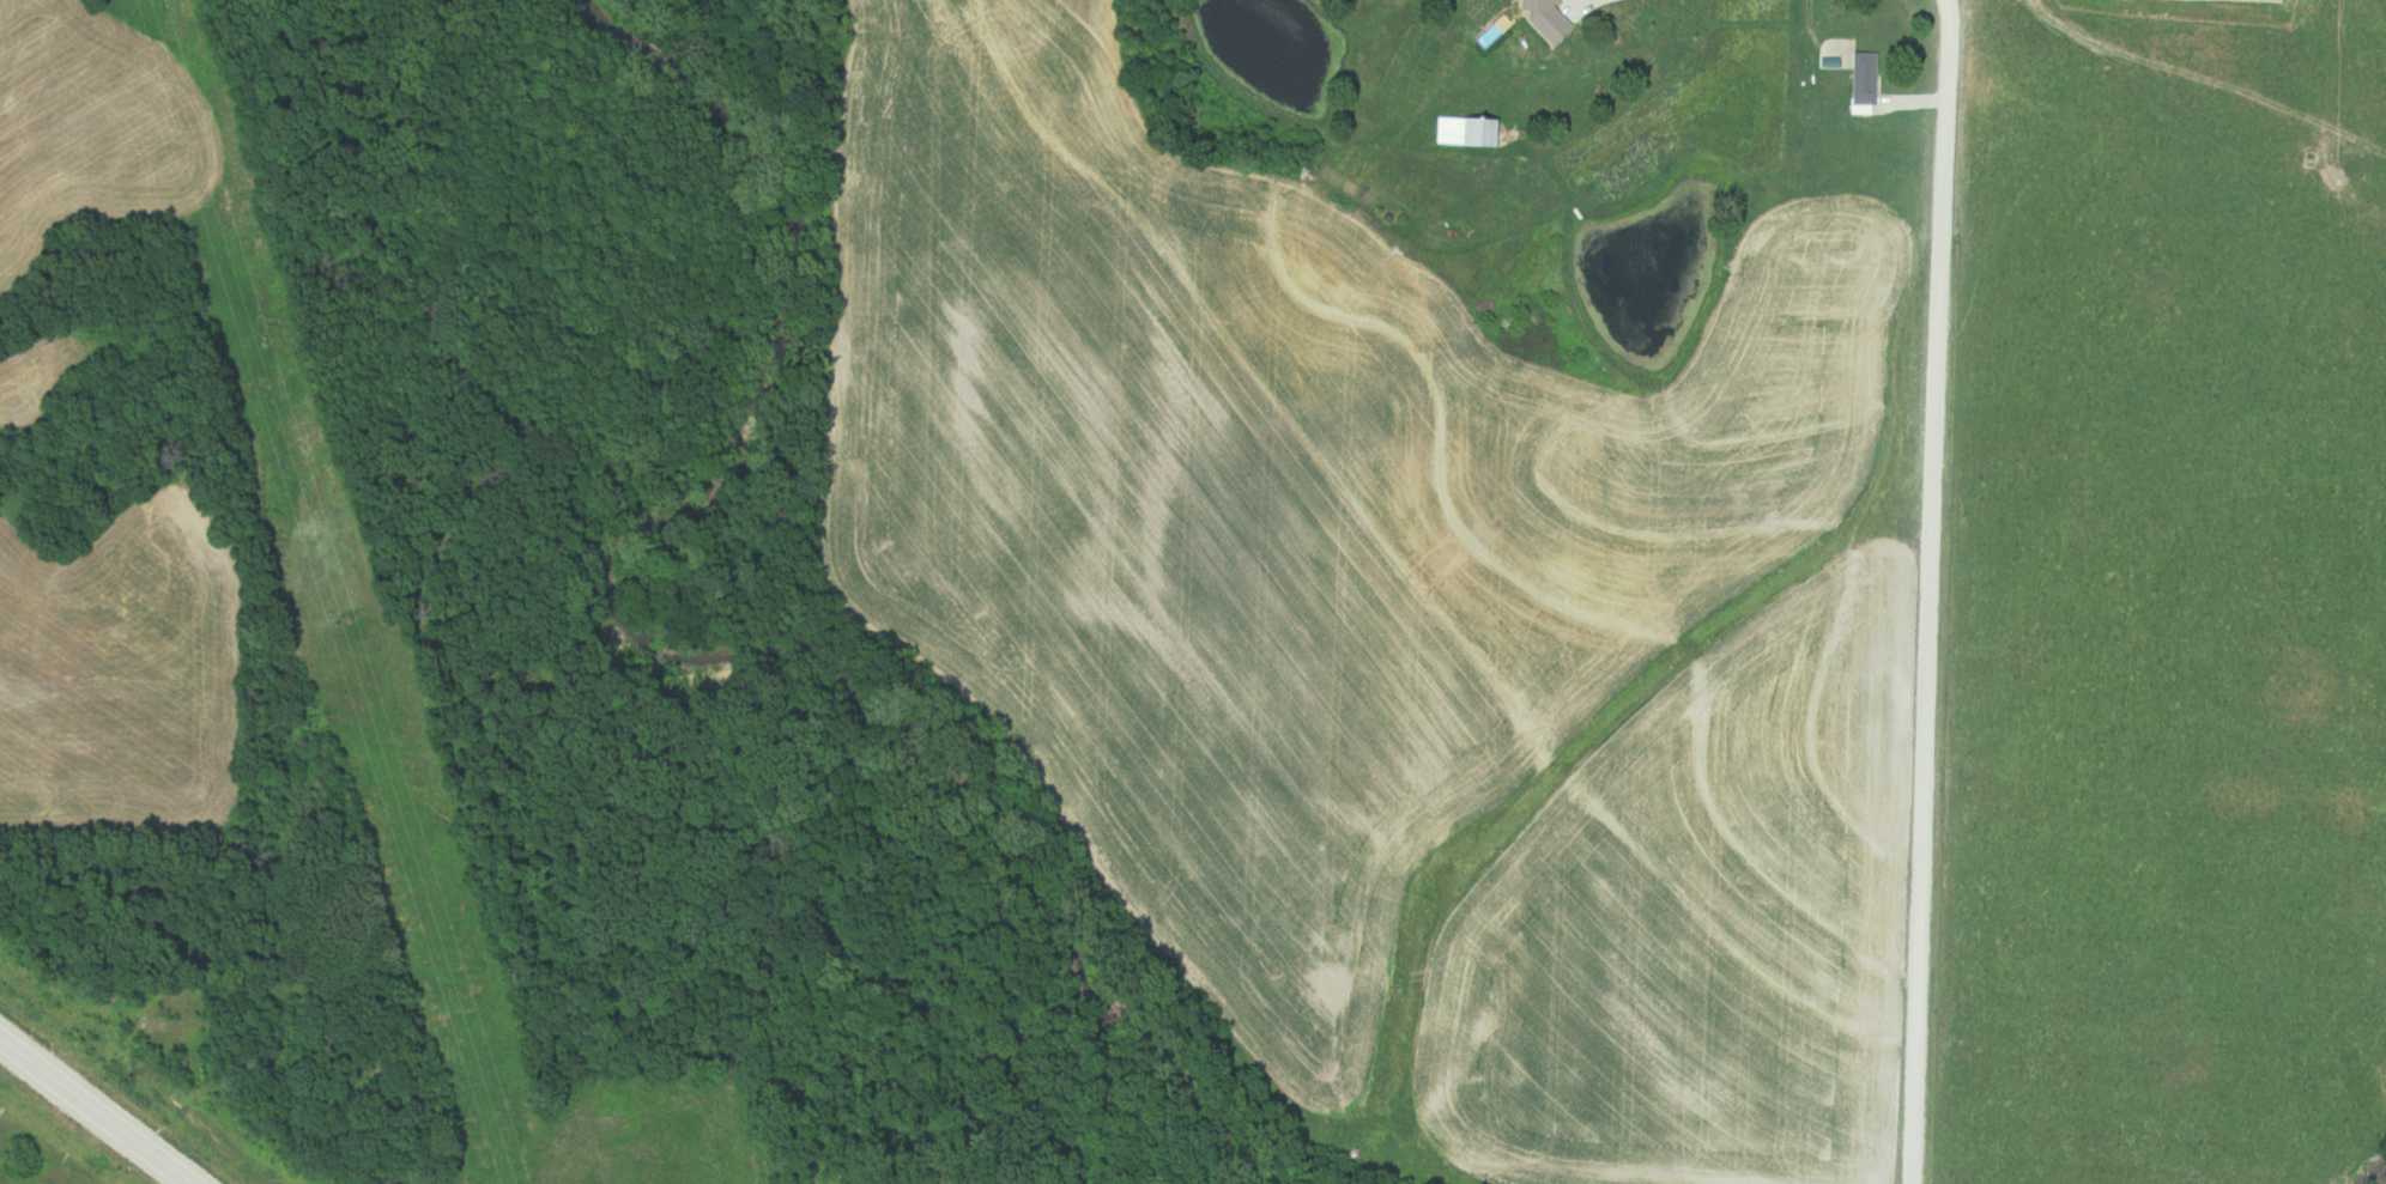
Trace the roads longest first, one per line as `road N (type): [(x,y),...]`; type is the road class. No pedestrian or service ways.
road 1 (residential): [(1913,1183),(1945,0)]
road 2 (residential): [(2040,0),(2145,89),(2278,181),(2385,211)]
road 3 (primary): [(193,1183),(0,1039)]

